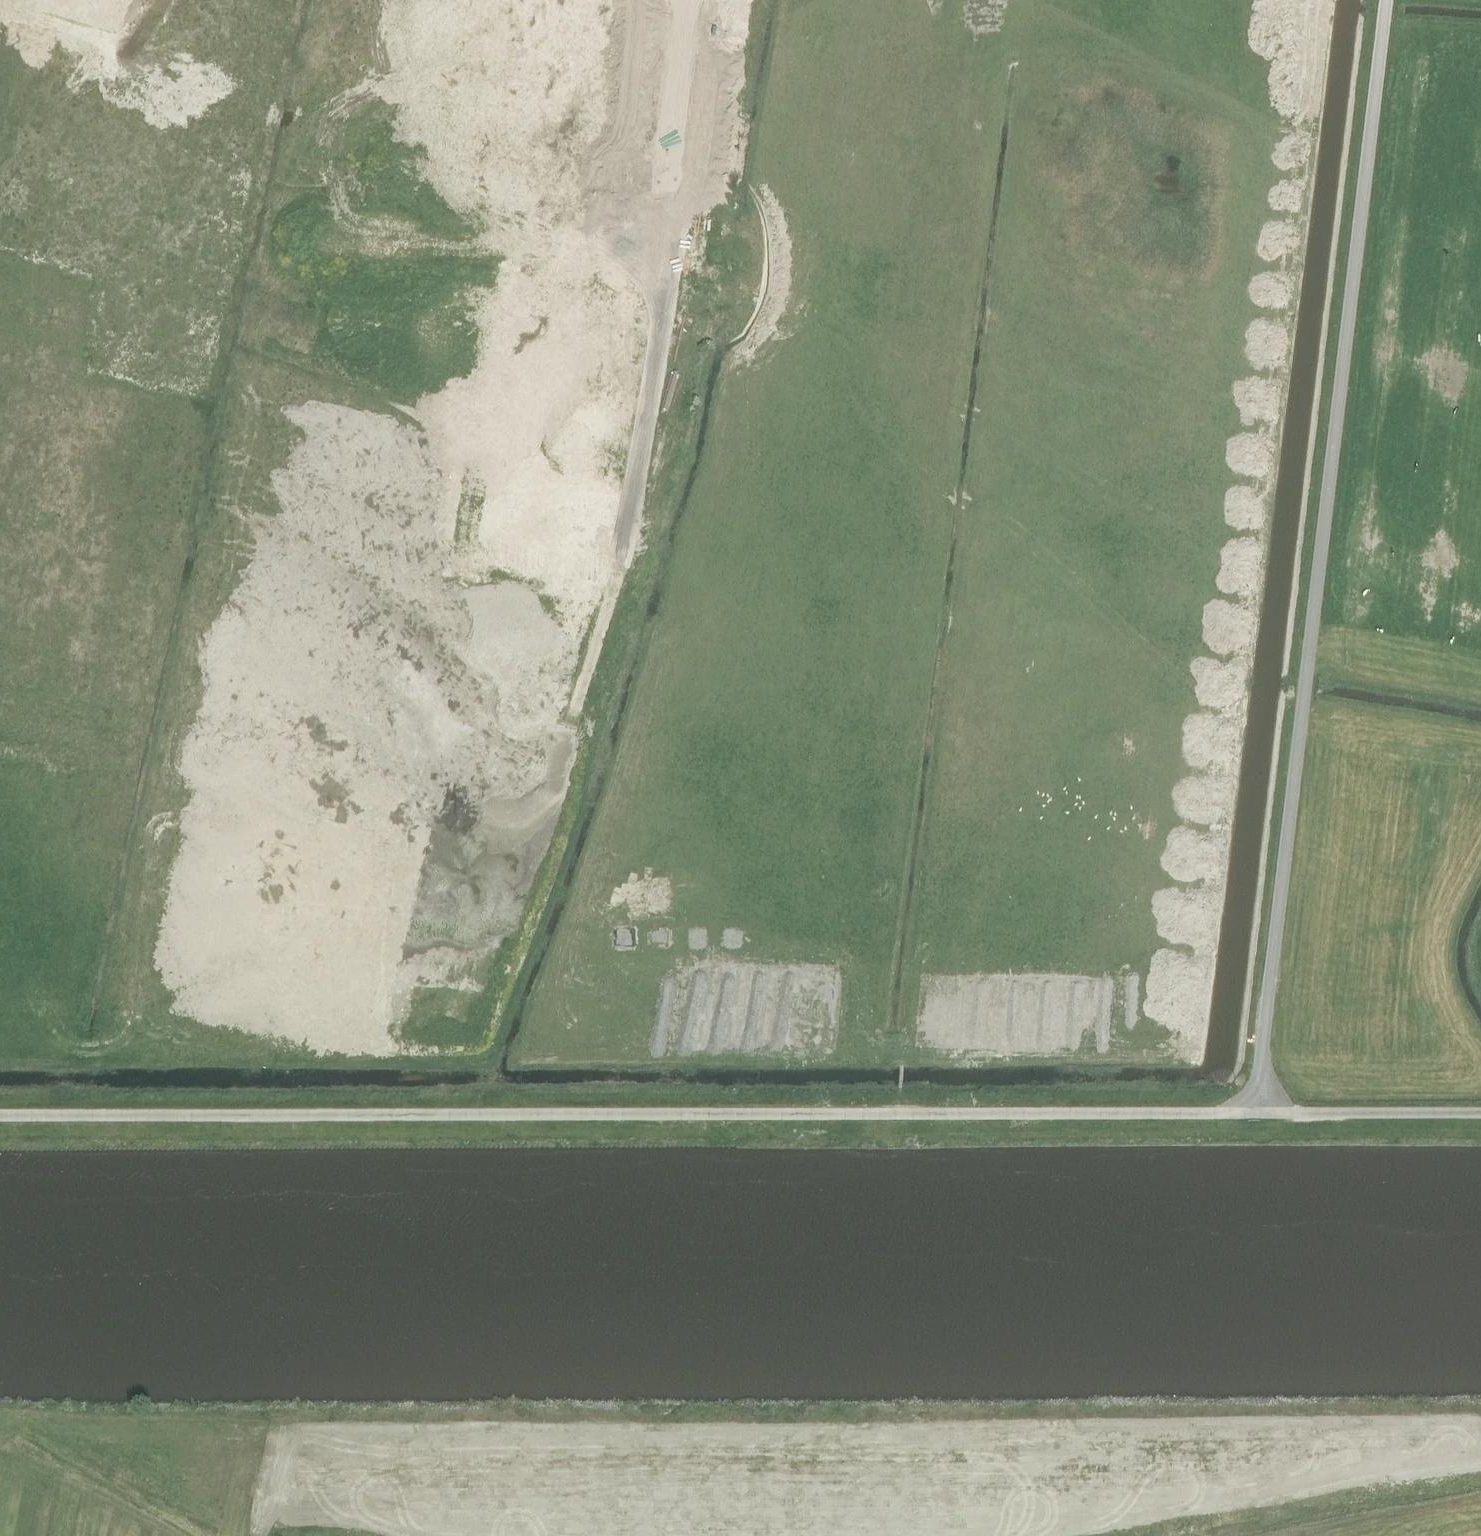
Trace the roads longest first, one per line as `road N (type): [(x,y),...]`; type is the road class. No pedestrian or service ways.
road 1 (unclassified): [(1258,1113),(0,1115)]
road 2 (unclassified): [(1385,0),(1258,1113)]
road 3 (unclassified): [(1480,1113),(1258,1113)]
road 4 (unclassified): [(688,0),(666,190)]

